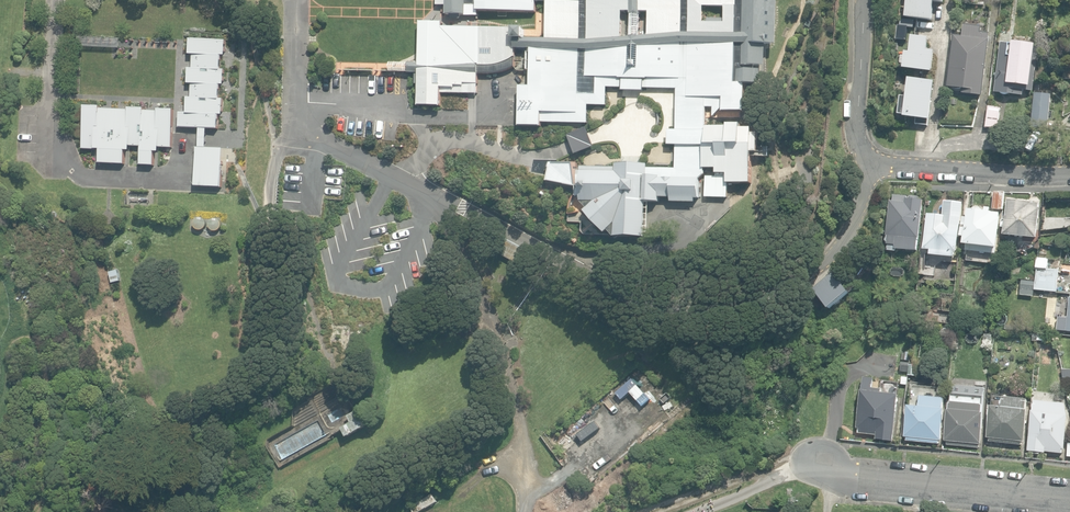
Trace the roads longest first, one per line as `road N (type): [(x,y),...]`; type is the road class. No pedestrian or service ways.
road 1 (residential): [(294,0),(296,120),(304,129),(407,175),(600,282),(683,311),(803,286),(853,225),(873,163)]
road 2 (unclassified): [(825,465),(862,479),(1069,499)]
road 3 (residential): [(873,163),(1069,172)]
road 4 (residential): [(873,163),(855,126),(864,0)]
road 5 (residential): [(49,150),(55,0)]

